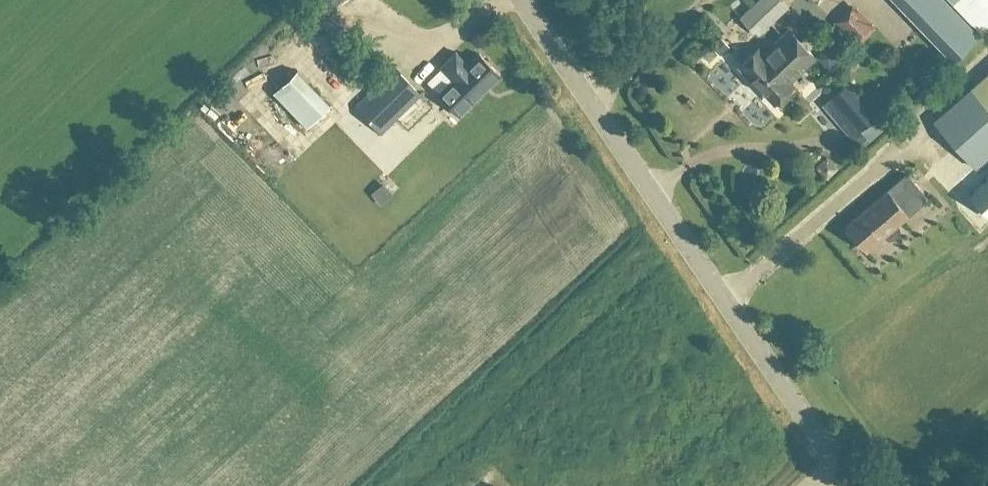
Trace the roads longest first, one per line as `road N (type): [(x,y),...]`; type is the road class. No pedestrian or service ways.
road 1 (unclassified): [(851,485),(519,0)]

